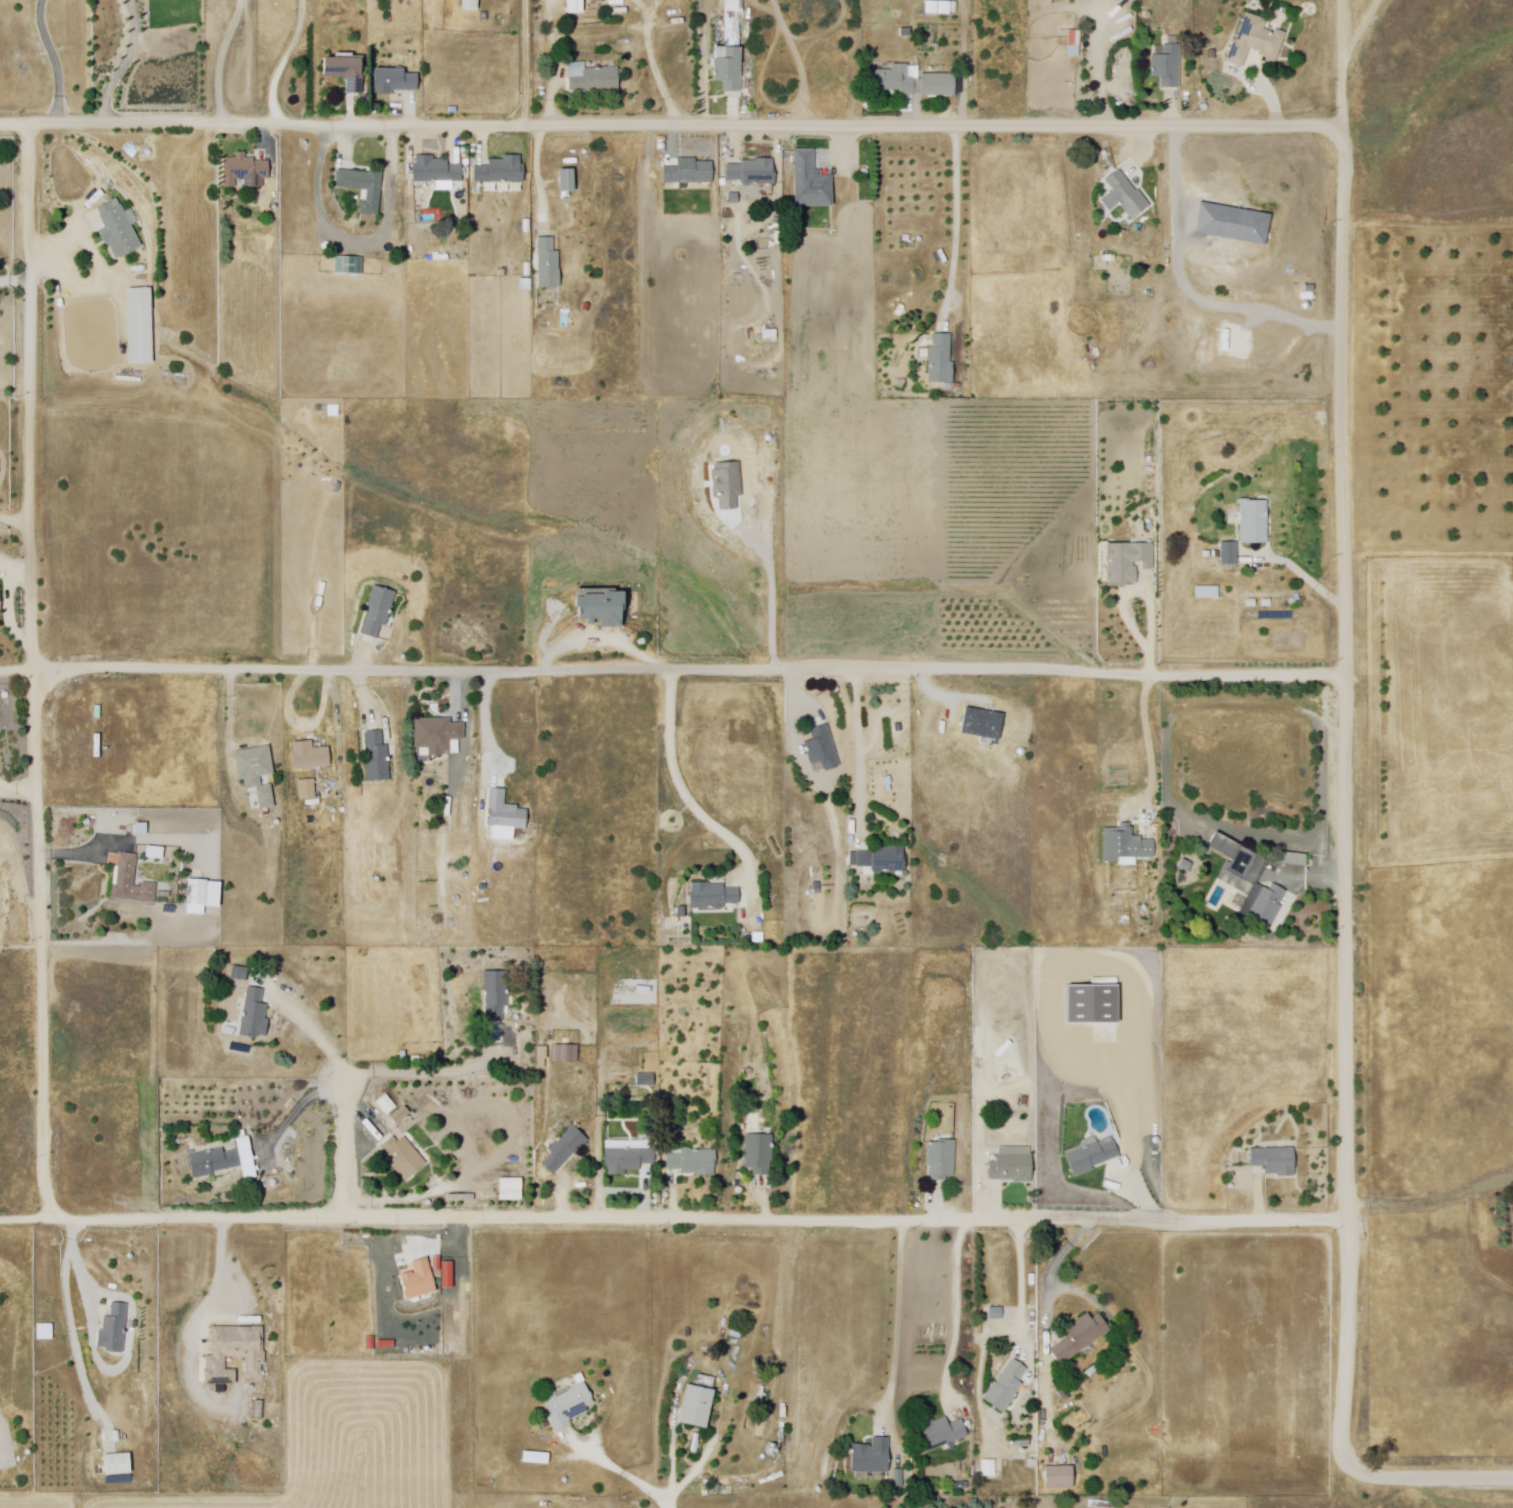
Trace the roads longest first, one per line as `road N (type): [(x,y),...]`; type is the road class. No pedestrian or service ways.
road 1 (residential): [(1512,1477),(1381,1475),(1355,1465),(1345,1449),(1343,0)]
road 2 (residential): [(1346,1216),(0,1221)]
road 3 (residential): [(1342,125),(0,127)]
road 4 (residential): [(36,672),(1349,677)]
road 5 (residential): [(64,1220),(46,1193),(29,524),(29,127)]
road 6 (residential): [(339,1218),(338,1077)]

